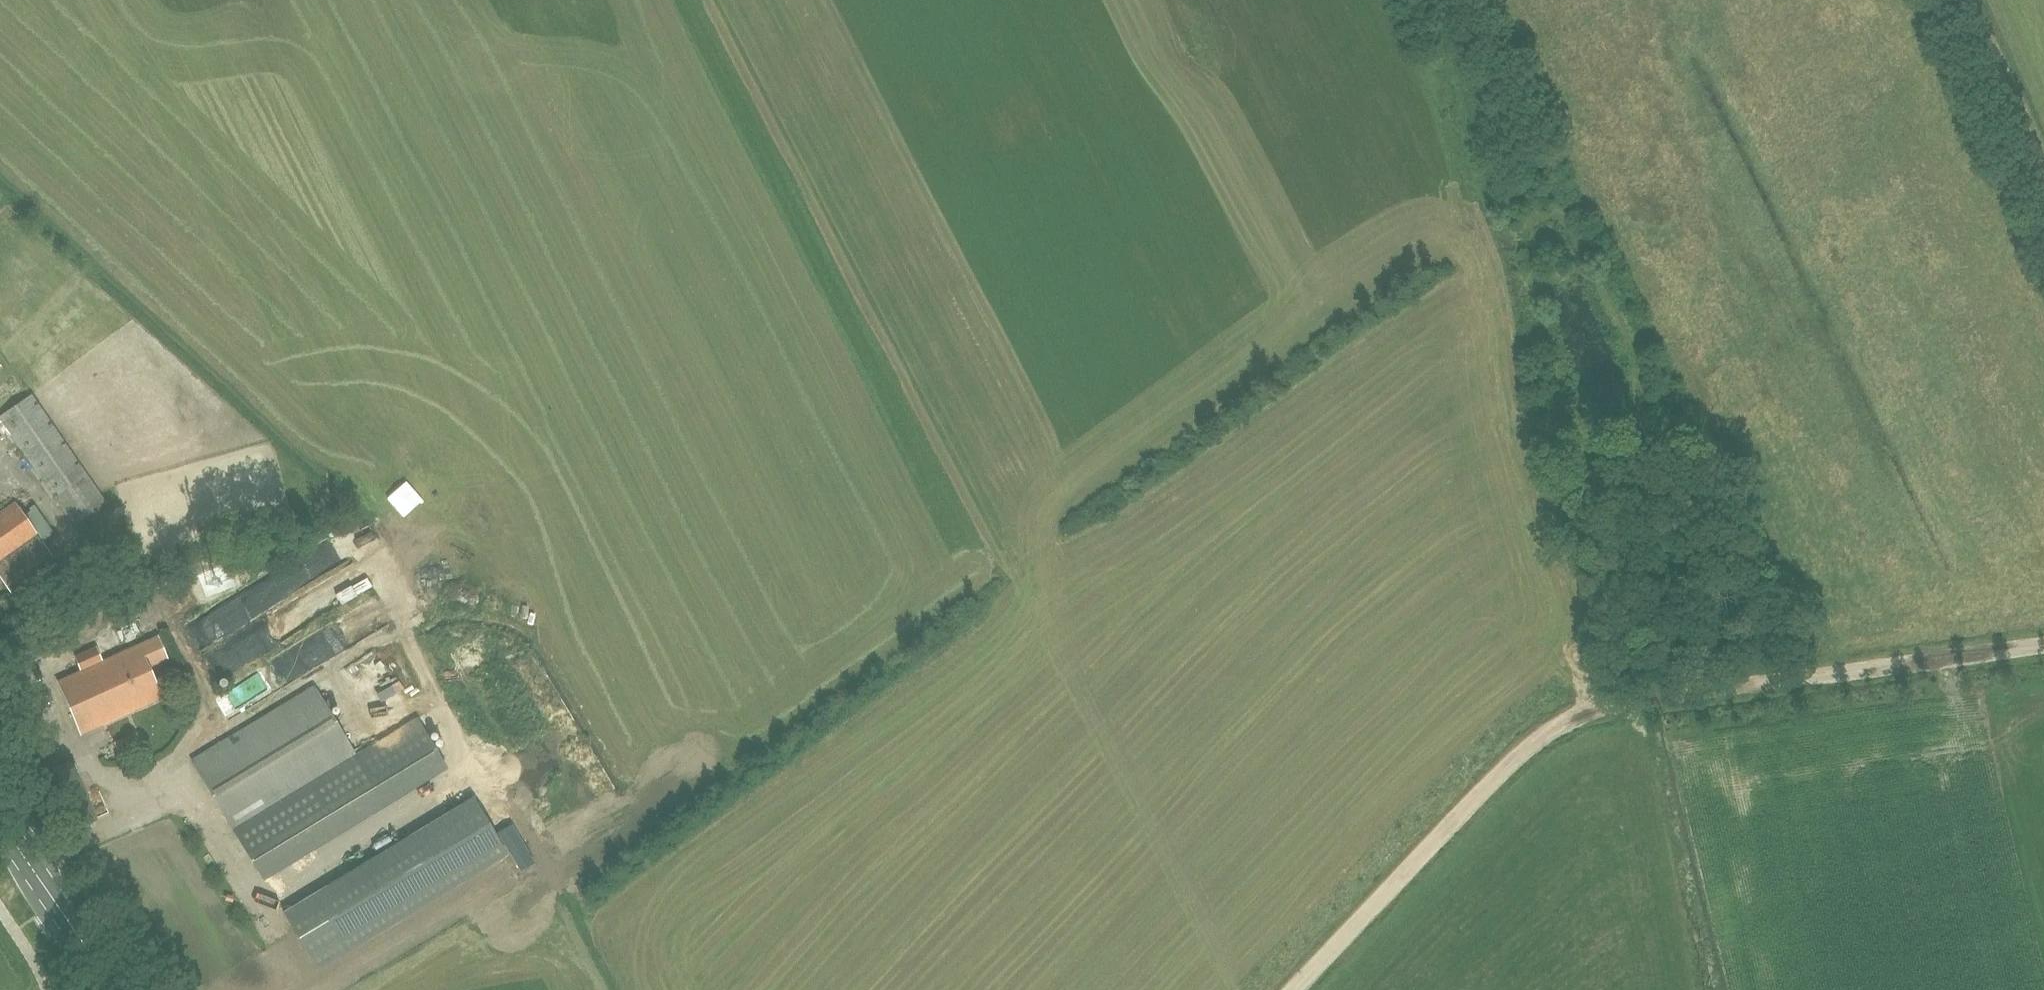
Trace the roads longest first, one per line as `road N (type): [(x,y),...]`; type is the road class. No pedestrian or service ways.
road 1 (track): [(1292,989),(1431,842),(1561,723),(1695,689),(2043,642)]
road 2 (secondary): [(116,989),(0,824)]
road 3 (unclassified): [(2043,181),(1956,0)]

